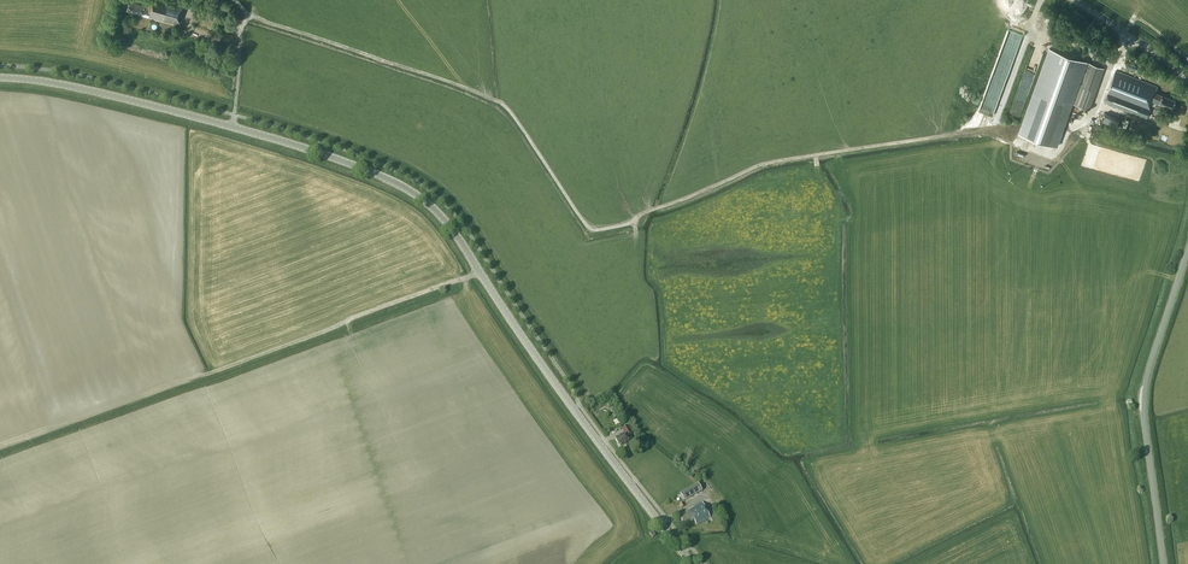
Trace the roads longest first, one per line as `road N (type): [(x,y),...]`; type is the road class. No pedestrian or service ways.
road 1 (track): [(1187,59),(1135,18),(1091,121),(1075,117),(1055,152),(998,131),(787,160),(593,231),(501,104),(261,20),(245,21),(237,32)]
road 2 (secondary): [(692,563),(562,393),(454,231),(419,197),(342,161),(232,126),(68,85),(0,77)]
road 3 (unclassified): [(1163,563),(1144,390),(1187,253)]
road 4 (unclassified): [(1187,80),(1072,0)]
road 5 (track): [(479,271),(355,317)]

